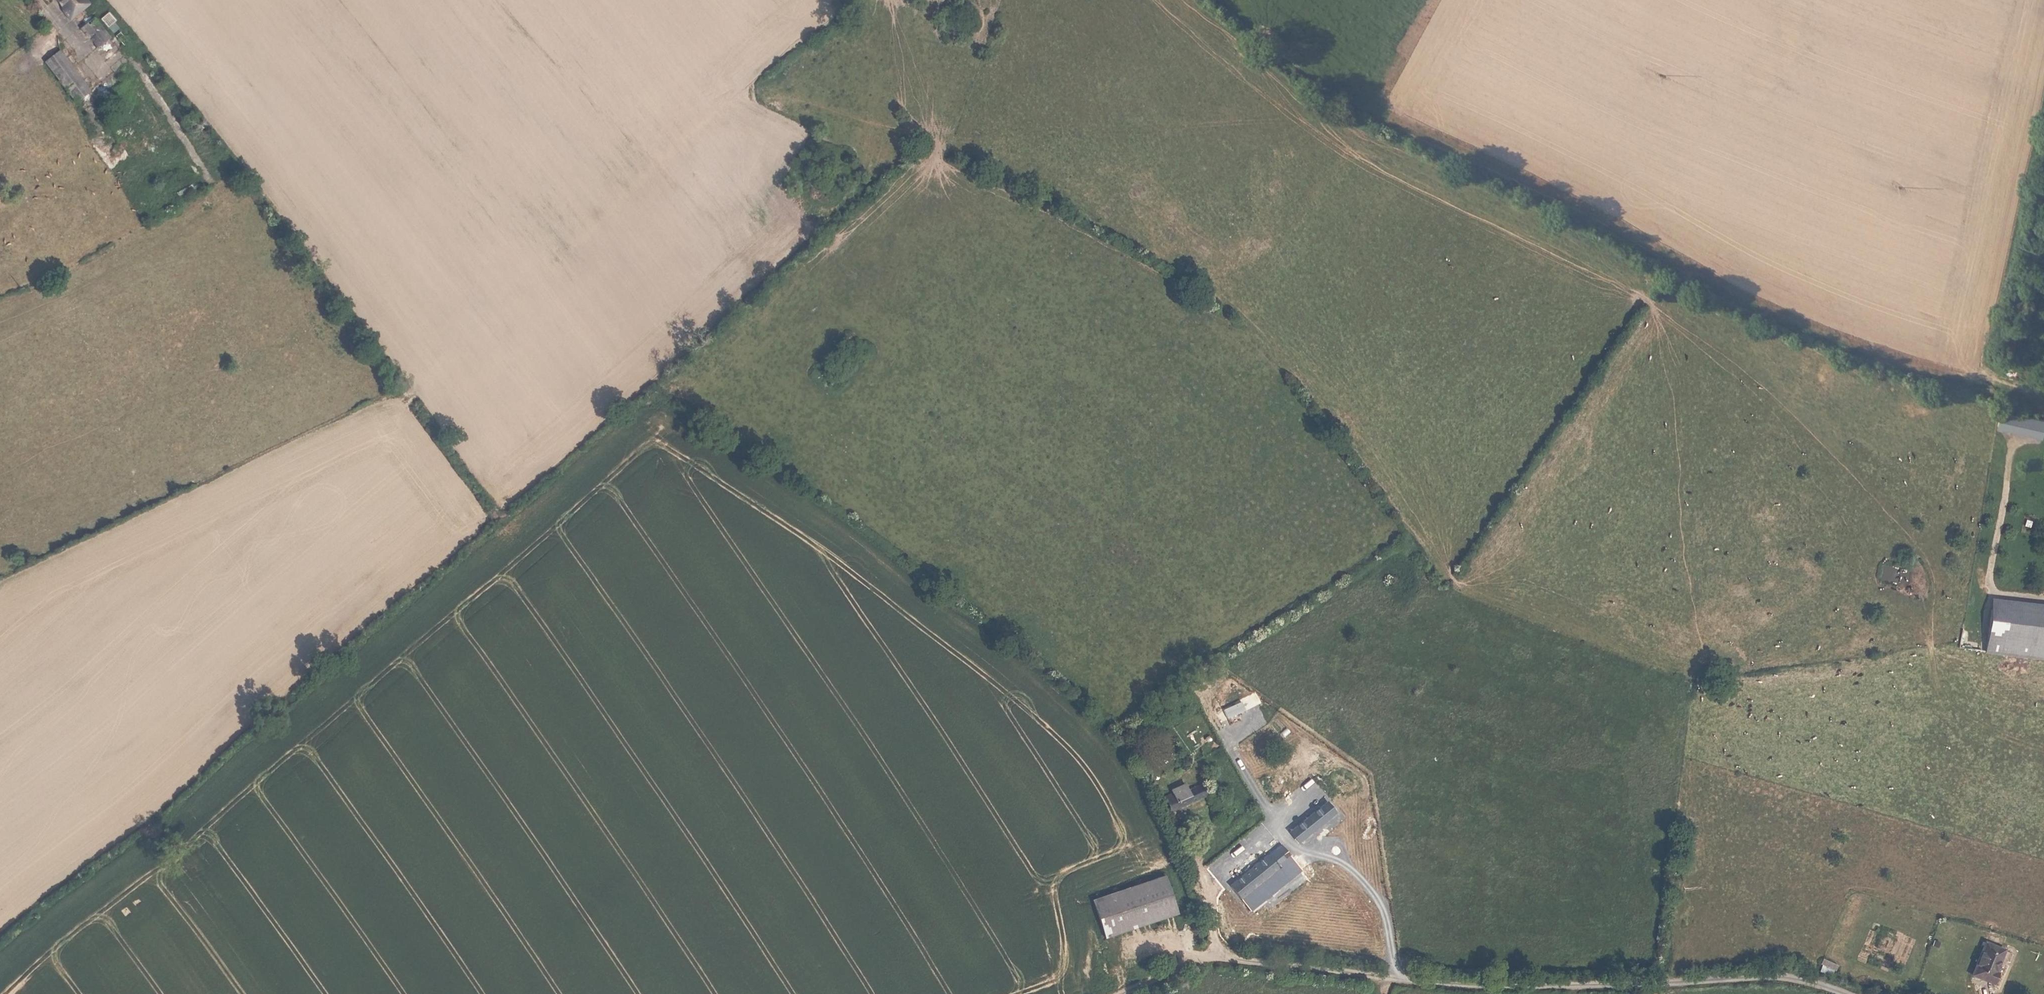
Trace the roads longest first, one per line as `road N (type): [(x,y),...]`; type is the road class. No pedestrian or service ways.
road 1 (unclassified): [(1187,966),(1216,959),(1476,985),(1789,977),(1847,993)]

